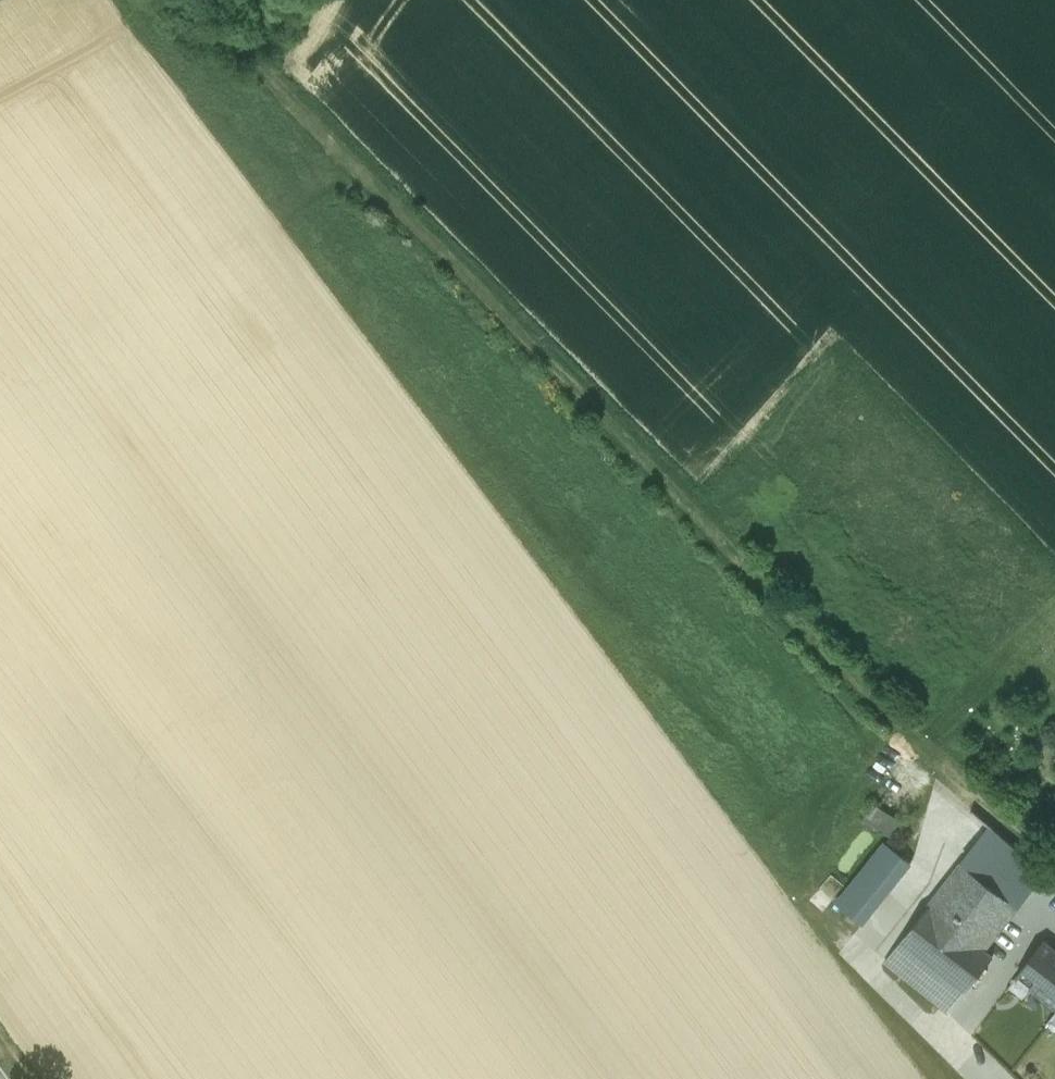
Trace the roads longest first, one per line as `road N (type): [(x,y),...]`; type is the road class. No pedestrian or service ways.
road 1 (track): [(196,0),(869,696),(1054,866)]
road 2 (track): [(951,824),(872,937),(870,963),(976,1078)]
road 3 (track): [(943,1044),(1037,926)]

